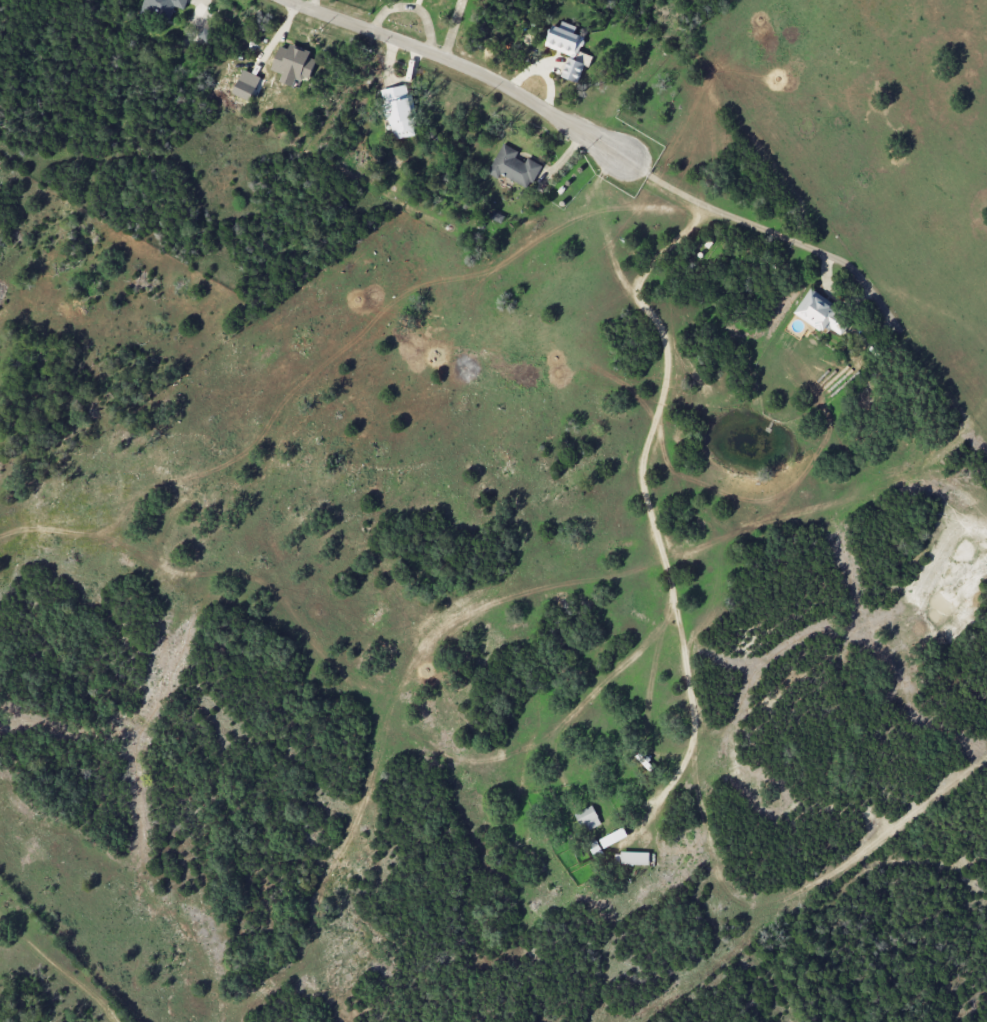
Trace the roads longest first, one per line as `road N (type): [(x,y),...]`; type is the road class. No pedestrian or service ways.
road 1 (residential): [(288,0),(486,74),(627,158)]

